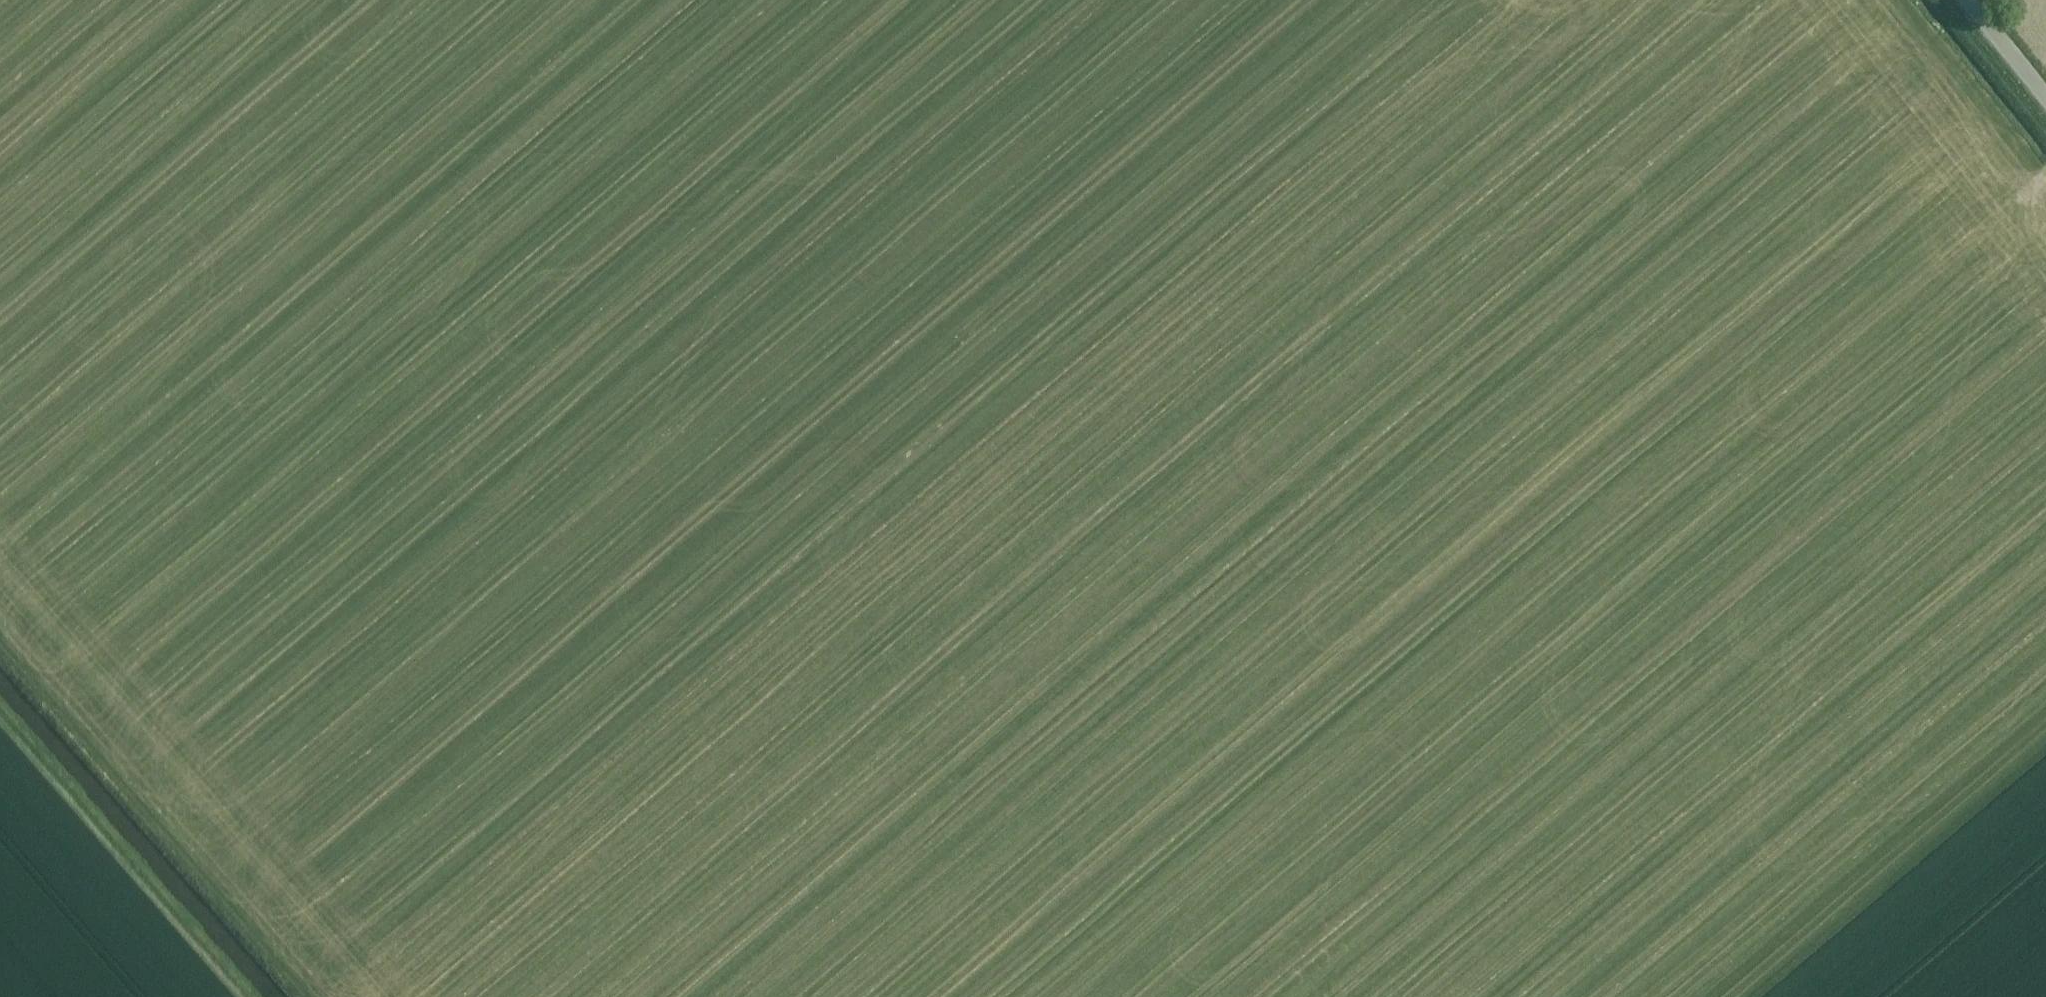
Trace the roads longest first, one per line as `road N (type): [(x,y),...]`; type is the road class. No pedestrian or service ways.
road 1 (unclassified): [(2045,97),(1968,0)]

